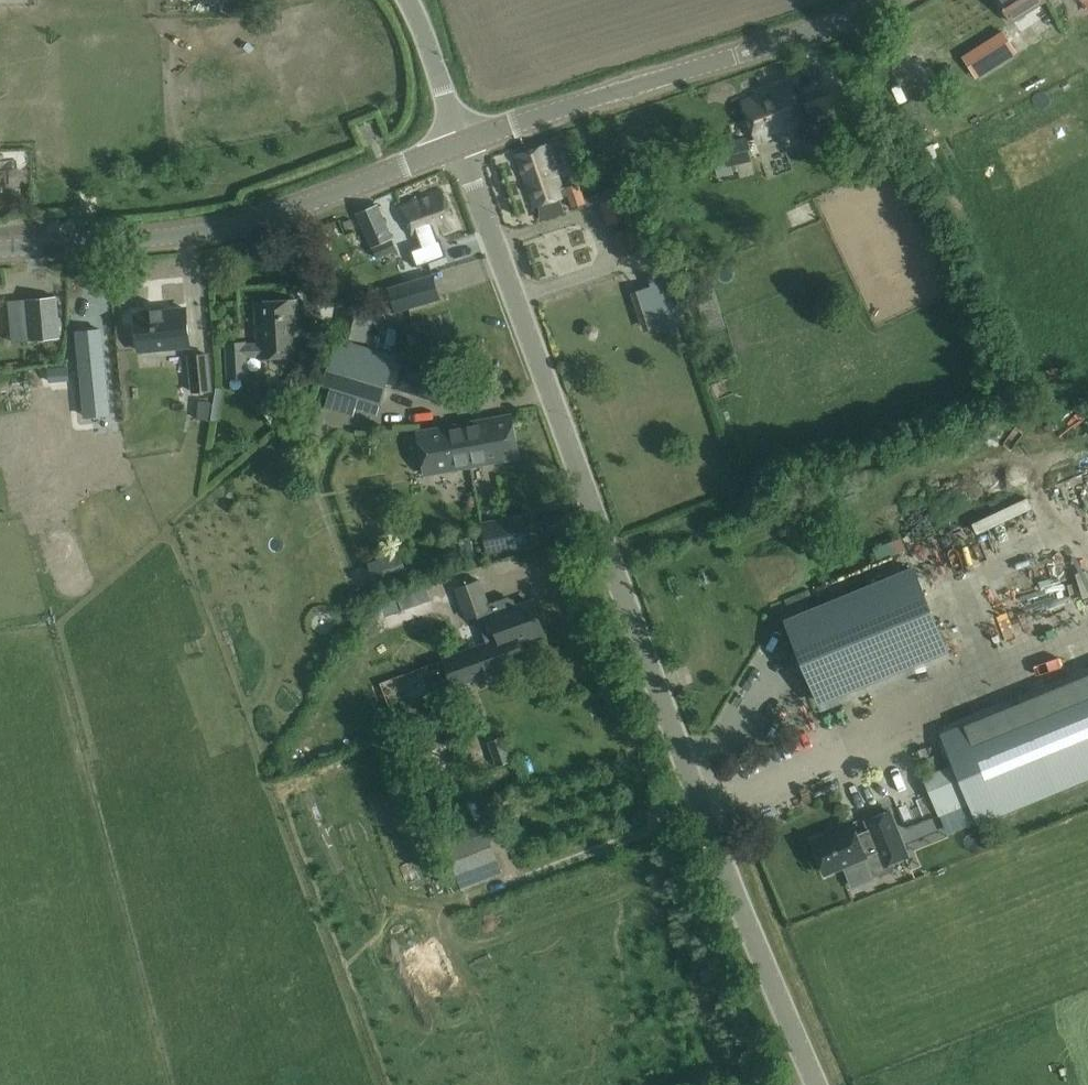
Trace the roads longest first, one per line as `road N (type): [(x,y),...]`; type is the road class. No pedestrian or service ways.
road 1 (unclassified): [(815,1084),(719,863),(460,146)]
road 2 (tertiary): [(0,248),(197,234),(286,210),(460,146)]
road 3 (tertiary): [(460,146),(890,0)]
road 4 (unclassified): [(460,146),(408,0)]

